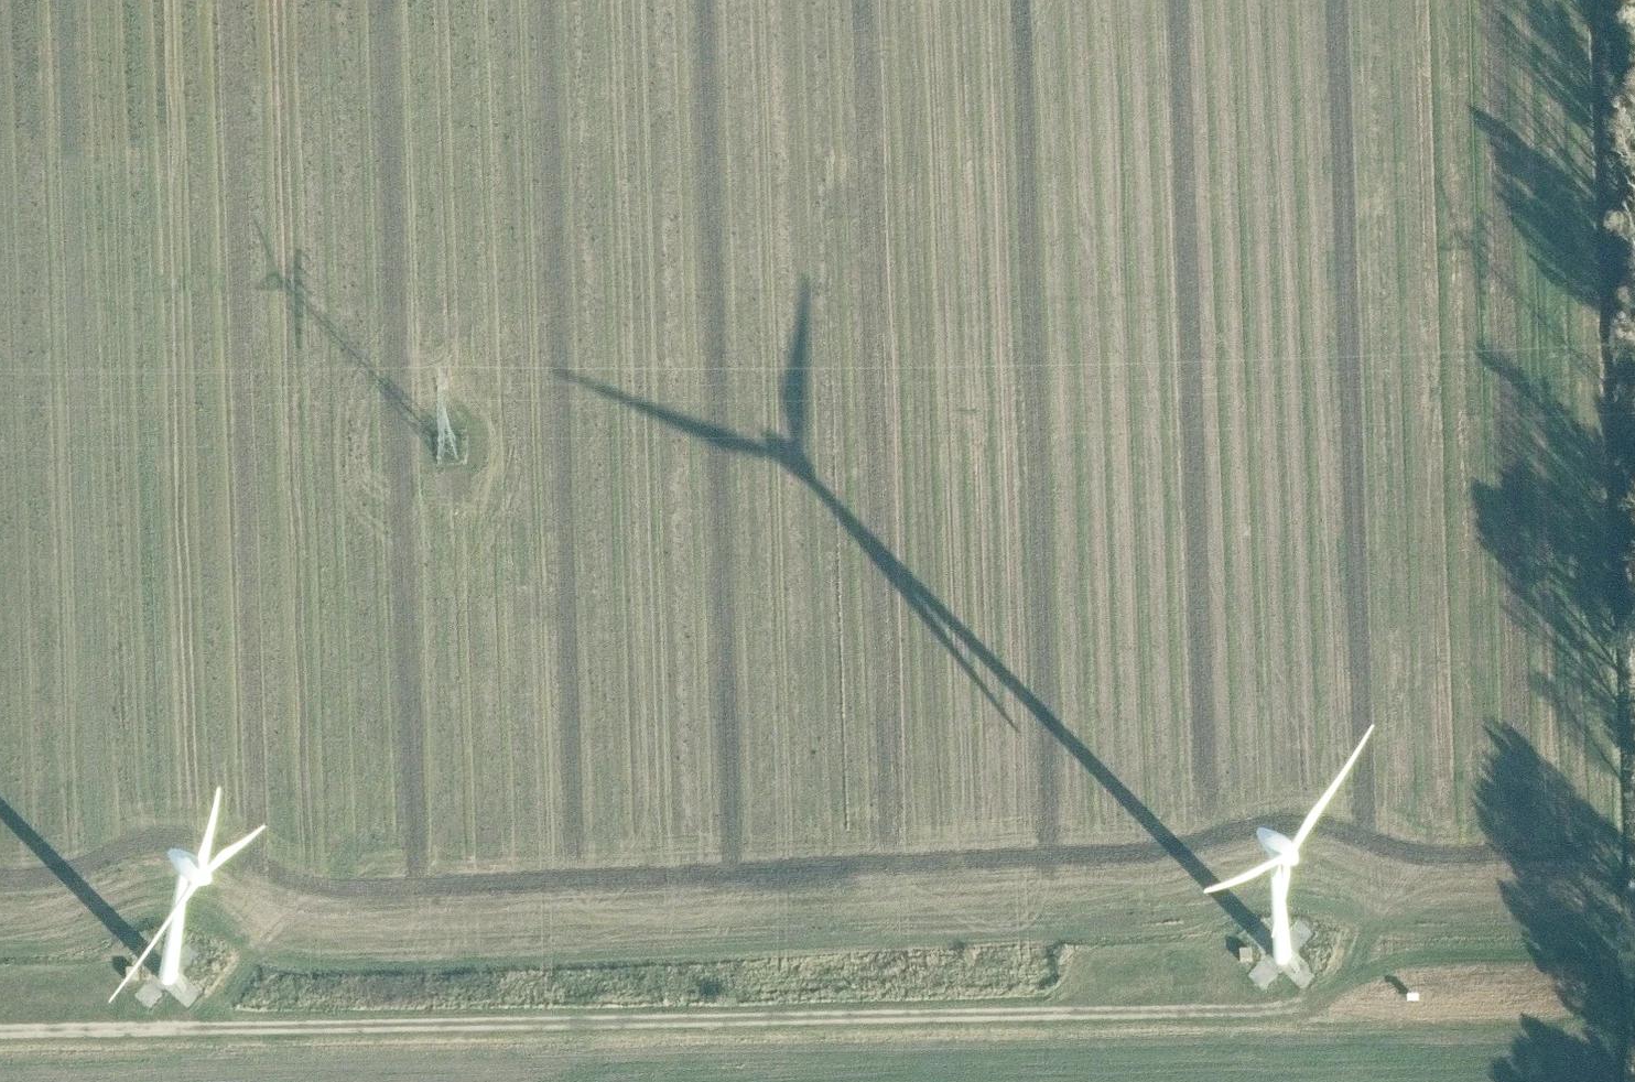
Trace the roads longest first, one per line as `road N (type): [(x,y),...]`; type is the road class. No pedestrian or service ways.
road 1 (track): [(0,1033),(1271,1008)]

